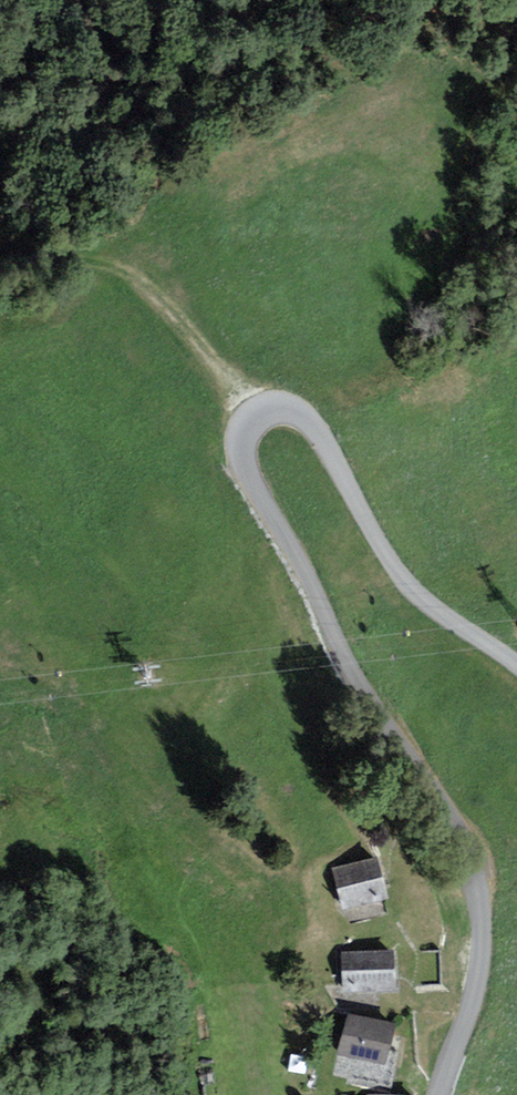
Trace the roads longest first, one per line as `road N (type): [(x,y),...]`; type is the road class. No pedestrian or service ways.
road 1 (unclassified): [(516,667),(392,564),(323,439),(296,409),(250,415),(237,444),(244,461),(467,840),(483,945),(439,1094)]
road 2 (track): [(0,225),(9,237),(124,273),(174,309),(250,415)]

